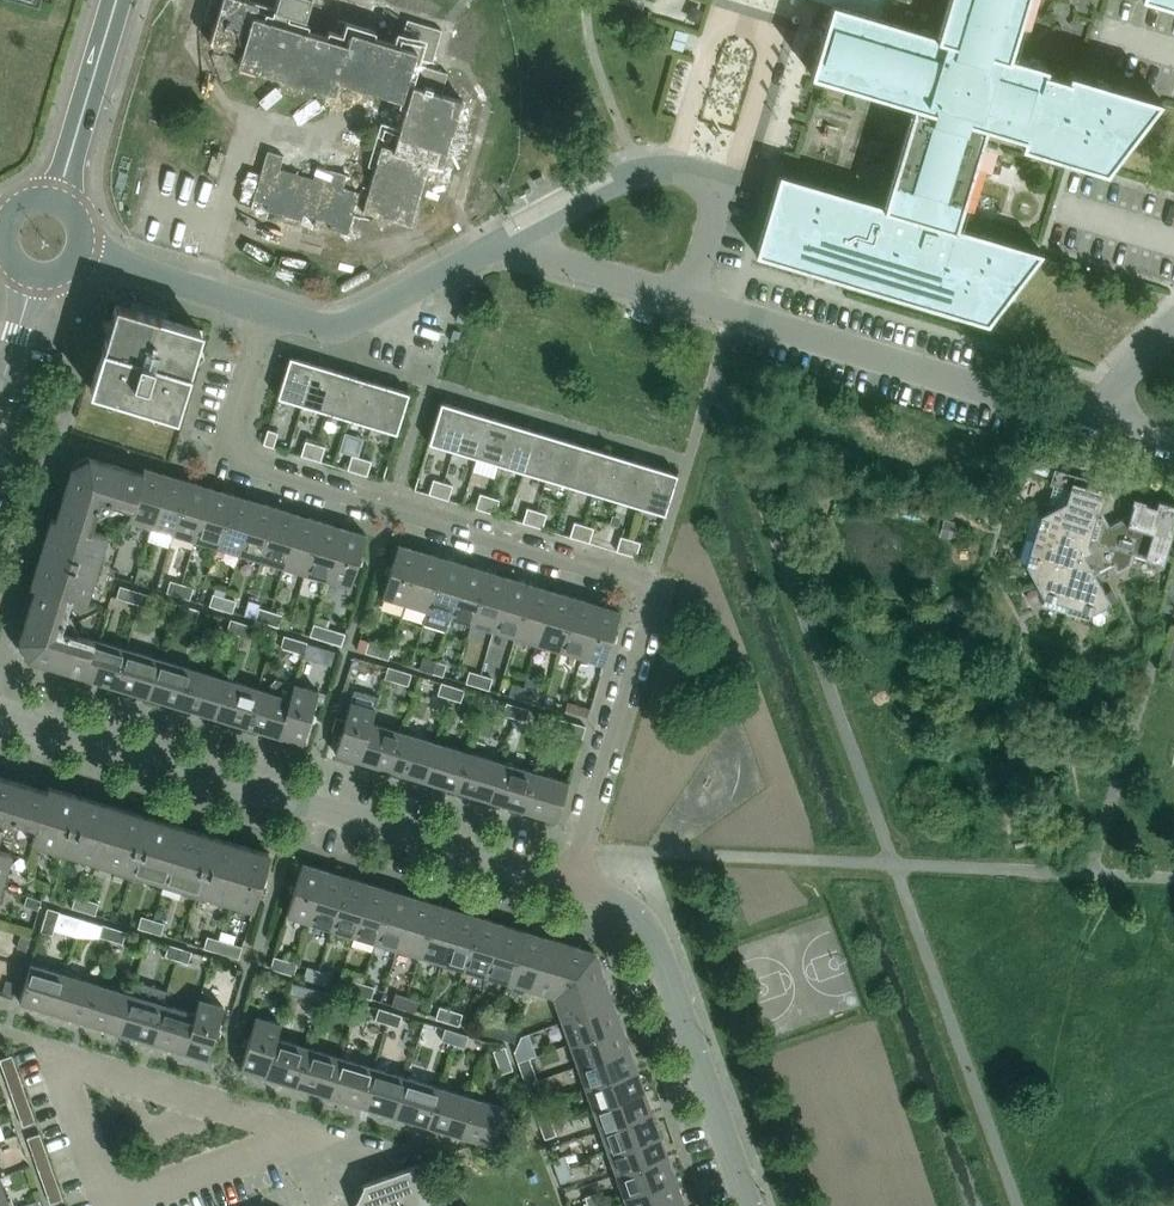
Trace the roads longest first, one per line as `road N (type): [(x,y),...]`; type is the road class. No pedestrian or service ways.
road 1 (residential): [(578,888),(662,596),(654,586),(253,466),(236,454),(232,437),(270,315)]
road 2 (residential): [(578,888),(0,712)]
road 3 (residential): [(1100,428),(690,303)]
road 4 (residential): [(297,1134),(55,1053),(107,1198)]
road 5 (residential): [(749,1205),(655,936),(617,902),(578,888)]
road 6 (residential): [(690,303),(726,186),(696,174),(658,169),(629,176),(505,244)]
road 7 (residential): [(505,244),(346,332),(270,315)]
road 8 (tertiary): [(55,200),(116,0)]
road 9 (residential): [(270,315),(80,250)]
road 10 (residential): [(107,1198),(297,1134)]
road 11 (residential): [(690,303),(505,244)]
road 12 (residential): [(1100,428),(1143,354),(1173,329)]
road 13 (tertiary): [(0,389),(33,273)]

